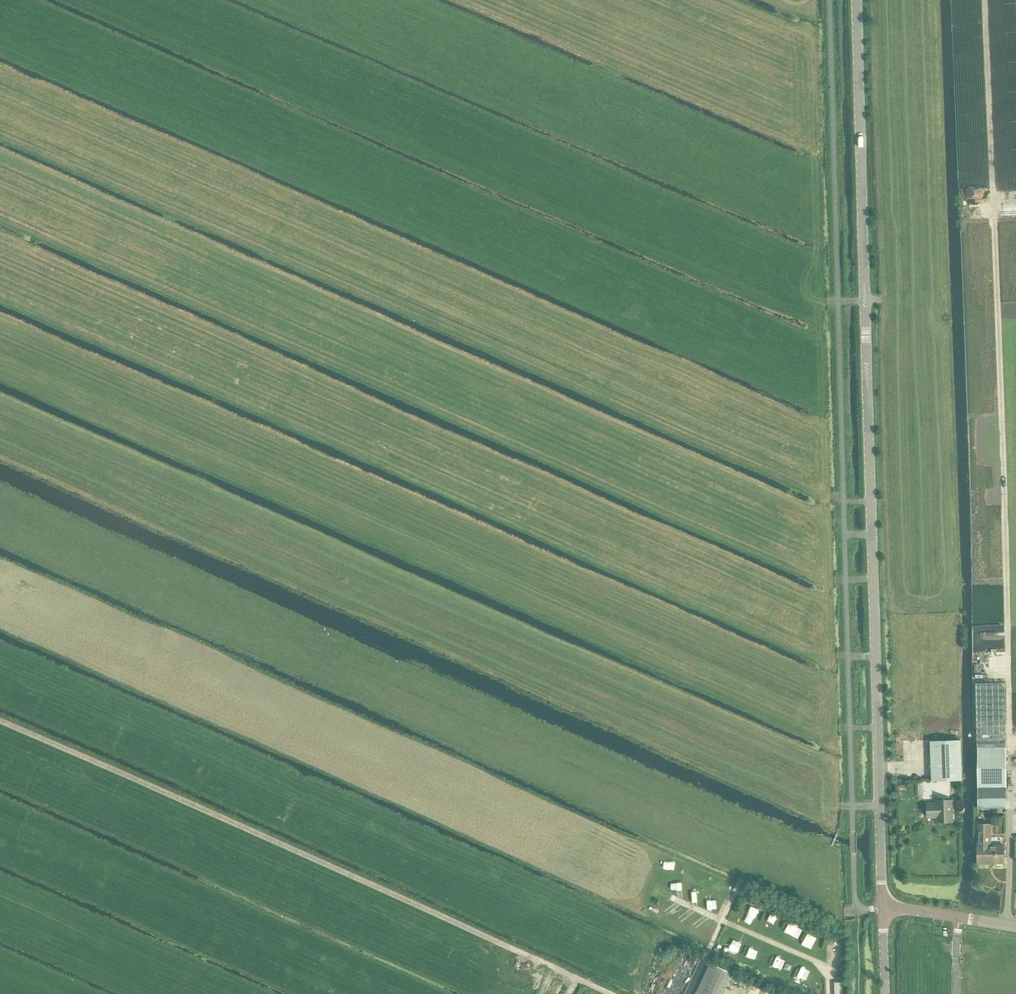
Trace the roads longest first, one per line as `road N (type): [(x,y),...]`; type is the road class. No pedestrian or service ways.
road 1 (tertiary): [(882,909),(856,0)]
road 2 (track): [(1011,799),(984,0)]
road 3 (track): [(625,993),(0,718)]
road 4 (tertiary): [(1015,927),(882,909)]

